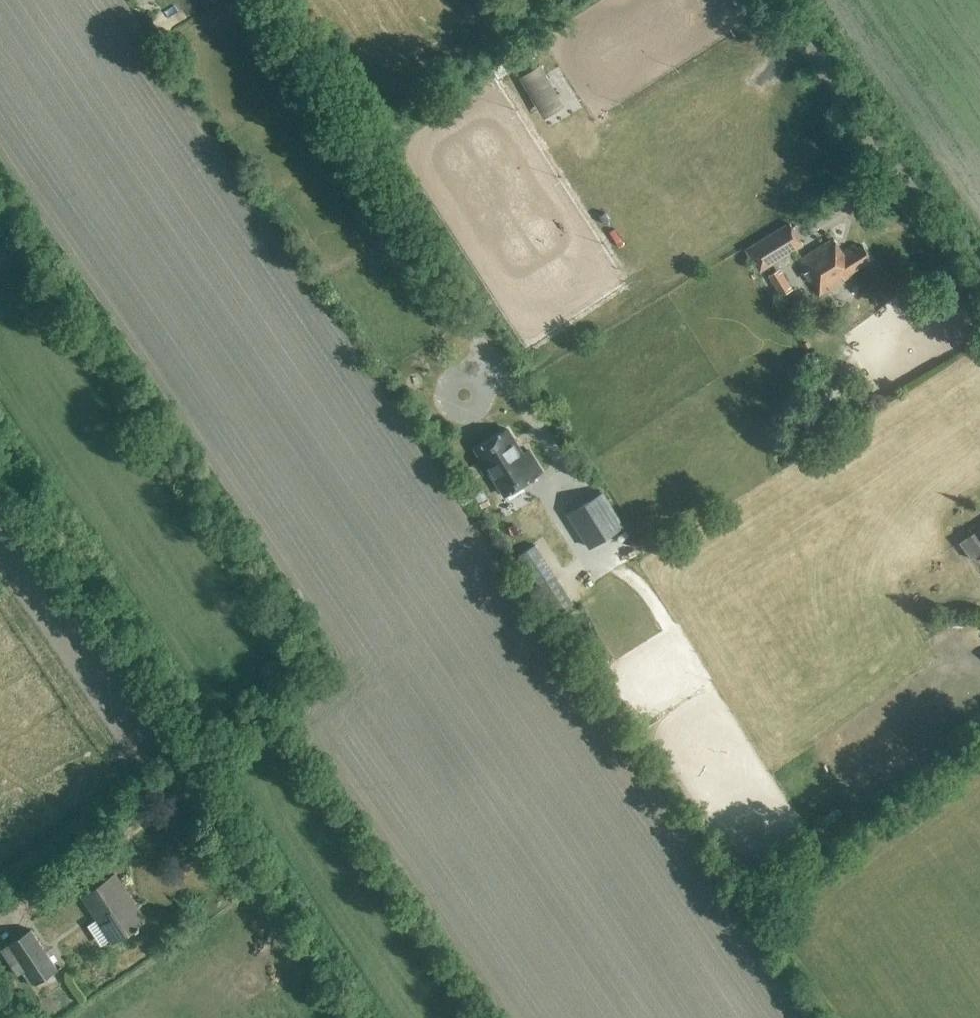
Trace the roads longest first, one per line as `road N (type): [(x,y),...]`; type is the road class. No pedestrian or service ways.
road 1 (unclassified): [(979,296),(777,0)]

